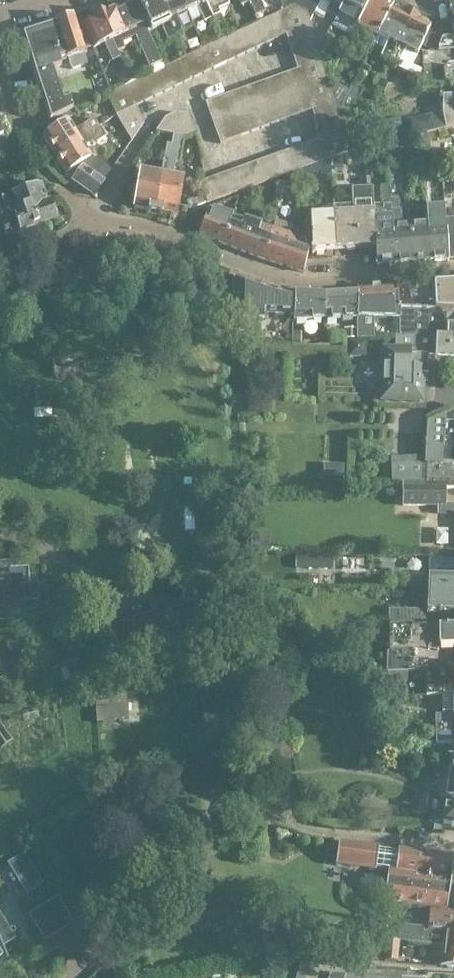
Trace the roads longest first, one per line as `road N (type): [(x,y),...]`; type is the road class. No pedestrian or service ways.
road 1 (residential): [(81,216),(309,287),(453,271)]
road 2 (residential): [(0,94),(27,152),(81,216)]

